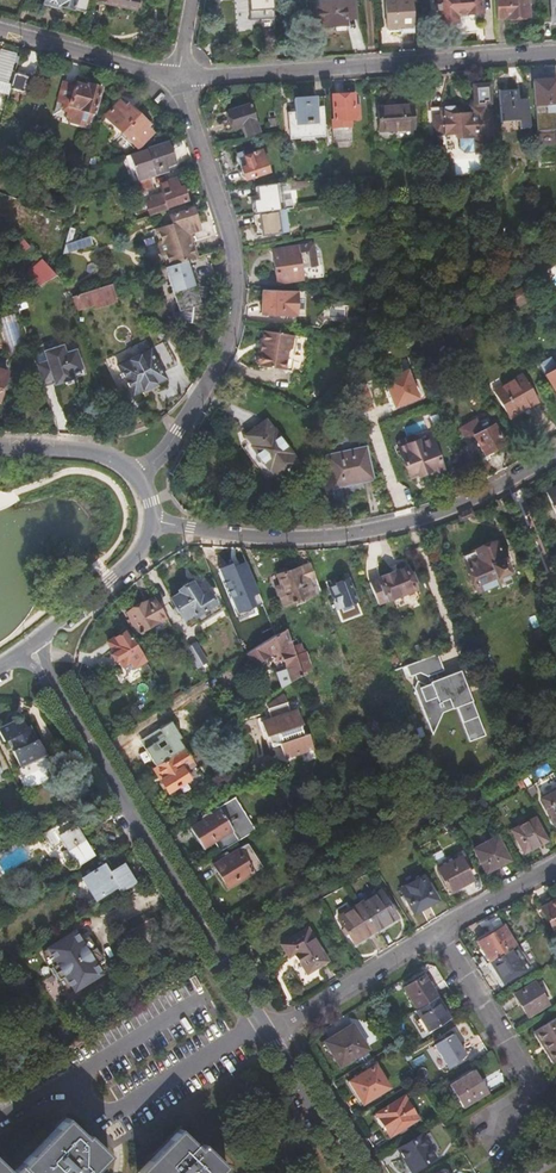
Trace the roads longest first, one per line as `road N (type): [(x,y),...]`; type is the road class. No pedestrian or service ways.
road 1 (tertiary): [(271,1033),(29,648)]
road 2 (residential): [(179,76),(227,236),(230,321),(220,360),(174,434),(135,474)]
road 3 (residential): [(555,454),(440,513),(342,535),(240,535),(152,522)]
road 4 (residential): [(179,76),(555,52)]
road 5 (residential): [(440,930),(532,1082),(496,1132)]
road 6 (residential): [(271,1033),(440,930)]
road 7 (residential): [(0,30),(179,76)]
road 8 (tertiary): [(29,648),(124,569),(152,522)]
road 9 (tertiary): [(350,1172),(271,1033)]
road 10 (tertiary): [(135,474),(88,452),(0,448)]
road 11 (residential): [(440,930),(555,867)]

